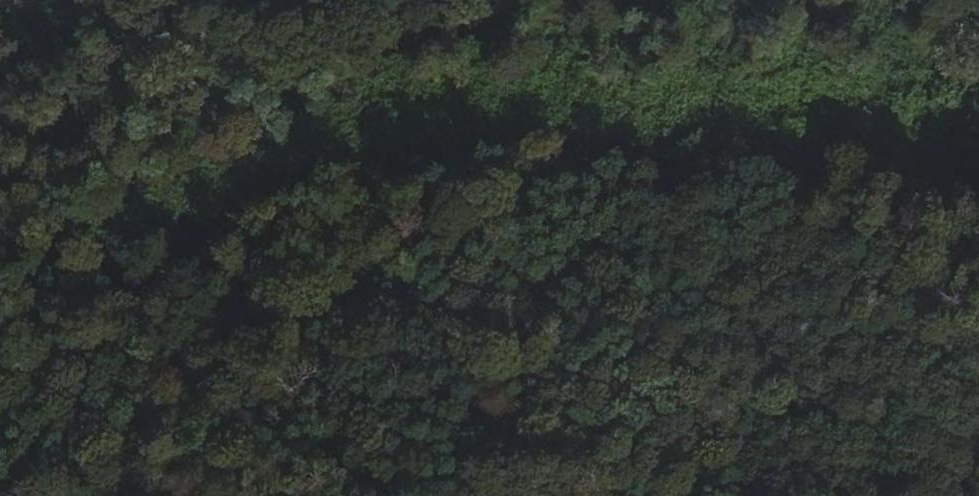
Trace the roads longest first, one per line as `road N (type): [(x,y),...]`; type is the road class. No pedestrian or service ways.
road 1 (track): [(631,0),(559,9),(449,54),(0,129)]

